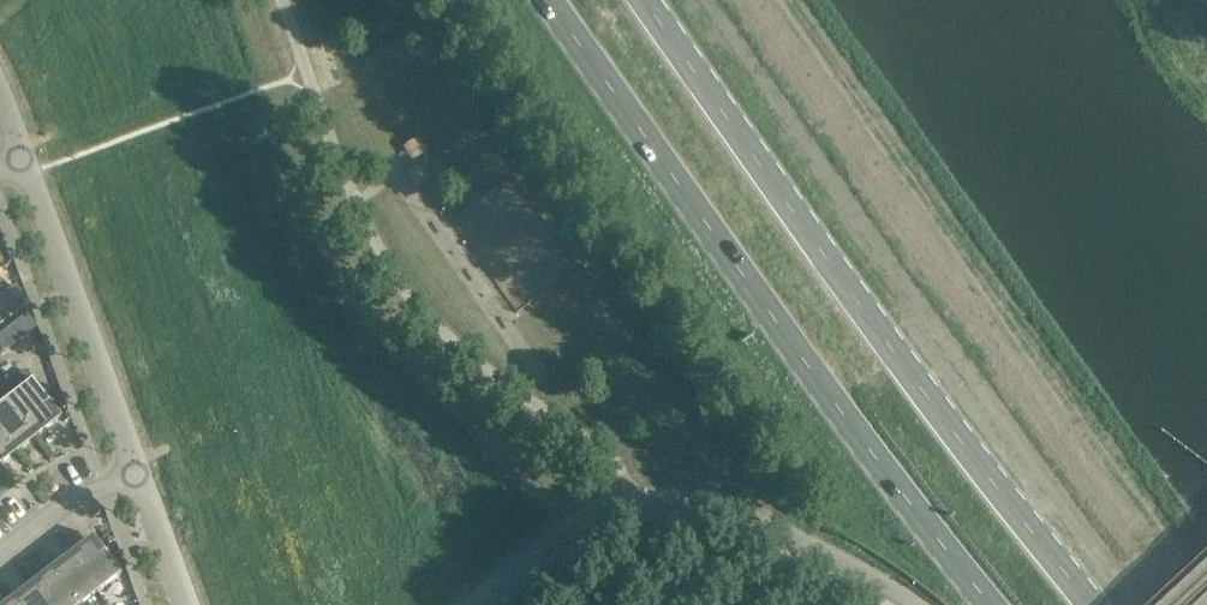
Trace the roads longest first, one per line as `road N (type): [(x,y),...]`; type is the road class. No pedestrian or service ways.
road 1 (trunk): [(545,0),(993,604)]
road 2 (trunk): [(1088,604),(904,365),(647,0)]
road 3 (unclassified): [(891,604),(745,520),(679,504),(631,504),(576,524),(472,604)]
road 4 (residential): [(129,471),(26,157)]
road 5 (residential): [(0,566),(129,471)]
road 6 (residential): [(180,604),(129,471)]

